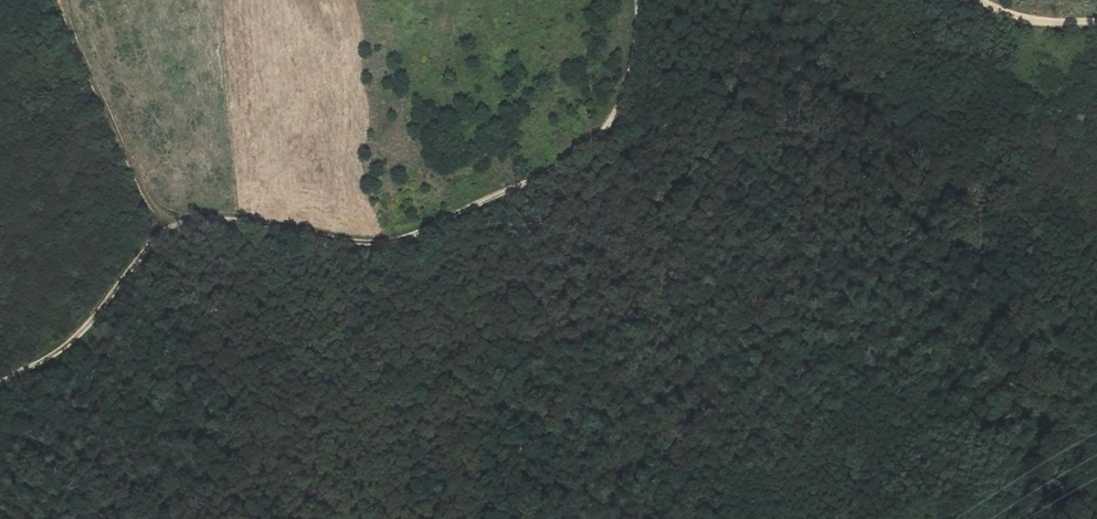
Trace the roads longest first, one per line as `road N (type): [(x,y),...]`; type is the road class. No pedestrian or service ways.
road 1 (track): [(165,230),(215,218),(392,241),(552,173),(612,120),(631,76),(639,0)]
road 2 (track): [(165,230),(66,16)]
road 3 (track): [(0,381),(73,340),(165,230)]
road 4 (track): [(980,0),(1035,19),(1096,20)]

